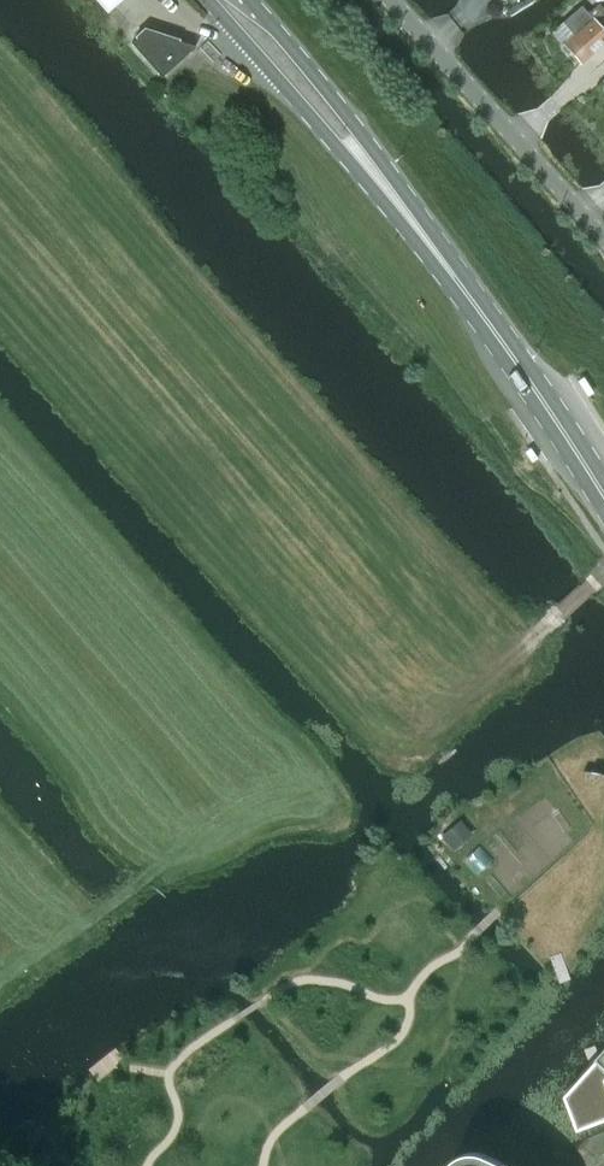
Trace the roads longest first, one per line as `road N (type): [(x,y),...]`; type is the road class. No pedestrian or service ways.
road 1 (primary): [(603,496),(457,278),(223,0)]
road 2 (unclassified): [(390,0),(603,244)]
road 3 (track): [(477,679),(603,577)]

